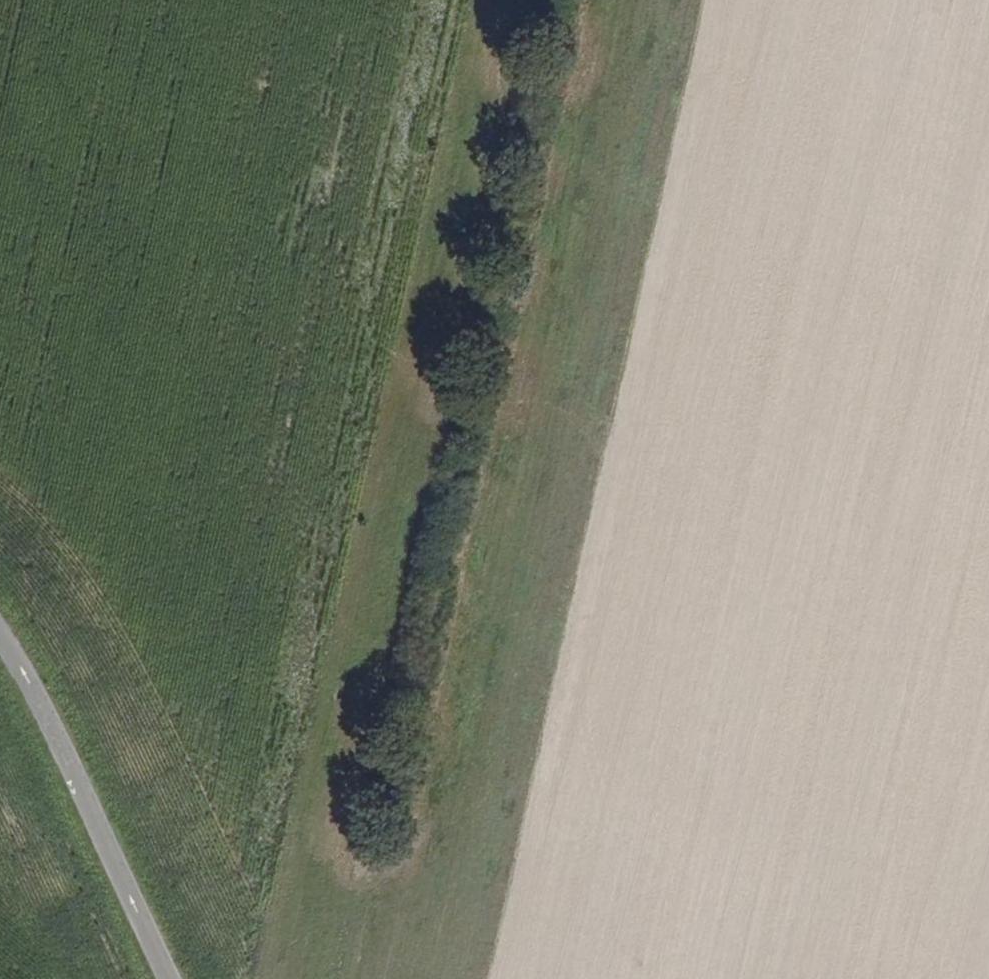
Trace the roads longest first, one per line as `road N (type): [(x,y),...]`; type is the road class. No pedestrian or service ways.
road 1 (unclassified): [(172,978),(0,626)]

